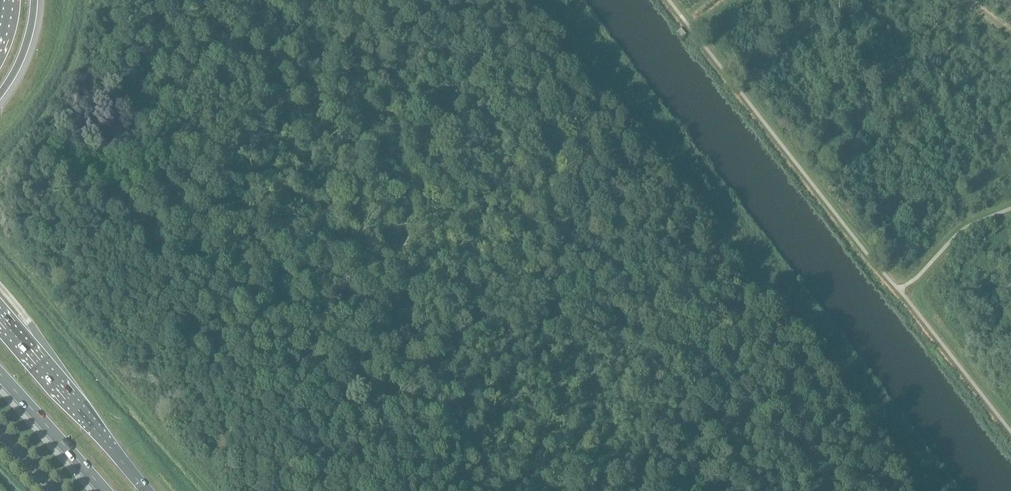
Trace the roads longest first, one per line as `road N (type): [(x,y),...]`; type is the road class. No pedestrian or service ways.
road 1 (trunk): [(146,490),(0,318)]
road 2 (trunk): [(0,375),(104,490)]

